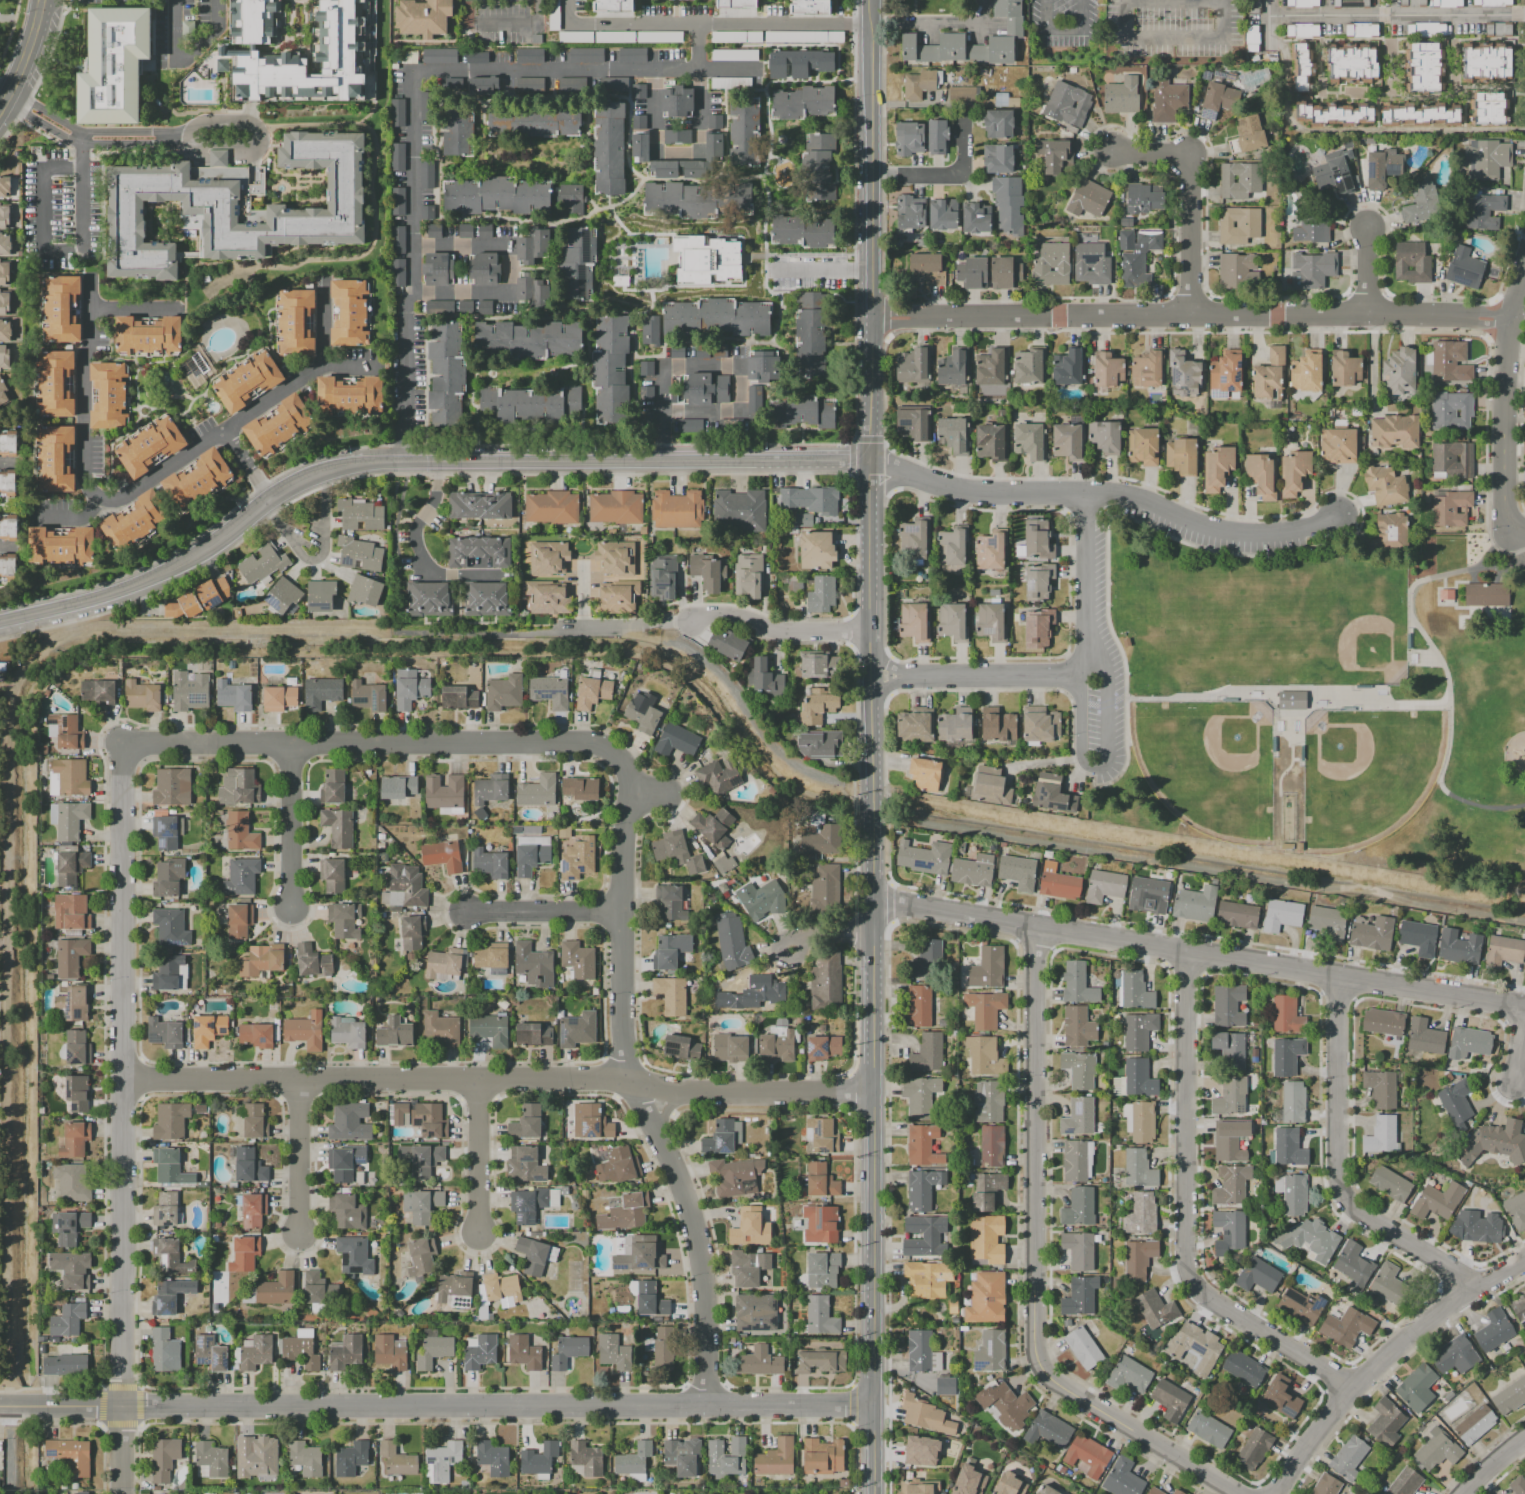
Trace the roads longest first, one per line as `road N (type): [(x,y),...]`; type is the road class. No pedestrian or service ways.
road 1 (tertiary): [(873,0),(875,1493)]
road 2 (residential): [(122,746),(624,747),(624,1057),(633,1089),(693,1191),(706,1273),(705,1404)]
road 3 (residential): [(868,461),(333,468),(272,497),(163,574),(0,627)]
road 4 (residential): [(873,1403),(0,1405)]
road 5 (residential): [(872,1093),(122,1081)]
road 6 (residential): [(1034,929),(1034,1371),(1233,1493)]
road 7 (residential): [(1524,1009),(872,900)]
road 8 (residential): [(122,746),(121,1407)]
road 9 (residential): [(1509,320),(871,317)]
road 10 (residential): [(1185,953),(1190,1282),(1361,1387)]
road 11 (residential): [(1340,516),(1305,531),(1238,533),(1135,497),(951,488),(868,461)]
road 12 (residential): [(1337,978),(1343,1187),(1478,1286)]
road 13 (residential): [(1524,1259),(1478,1286),(1361,1387),(1273,1493)]
road 14 (residential): [(1087,652),(1079,676),(1081,766),(1095,773),(1108,763),(1108,675),(1087,652)]
road 15 (residential): [(1110,158),(1190,158),(1195,316)]
road 16 (residential): [(1511,531),(1504,514),(1509,320)]
road 17 (residential): [(499,575),(438,575),(419,562),(415,531),(432,500),(435,463)]
road 18 (residential): [(869,632),(777,631),(731,614),(691,621)]
road 19 (residential): [(906,676),(1079,676)]
road 20 (residential): [(297,748),(294,910)]
road 21 (residential): [(1086,491),(1087,652)]
road 22 (residential): [(300,1082),(302,1242)]
road 23 (residential): [(481,1082),(481,1237)]
road 24 (residential): [(621,913),(469,912)]

